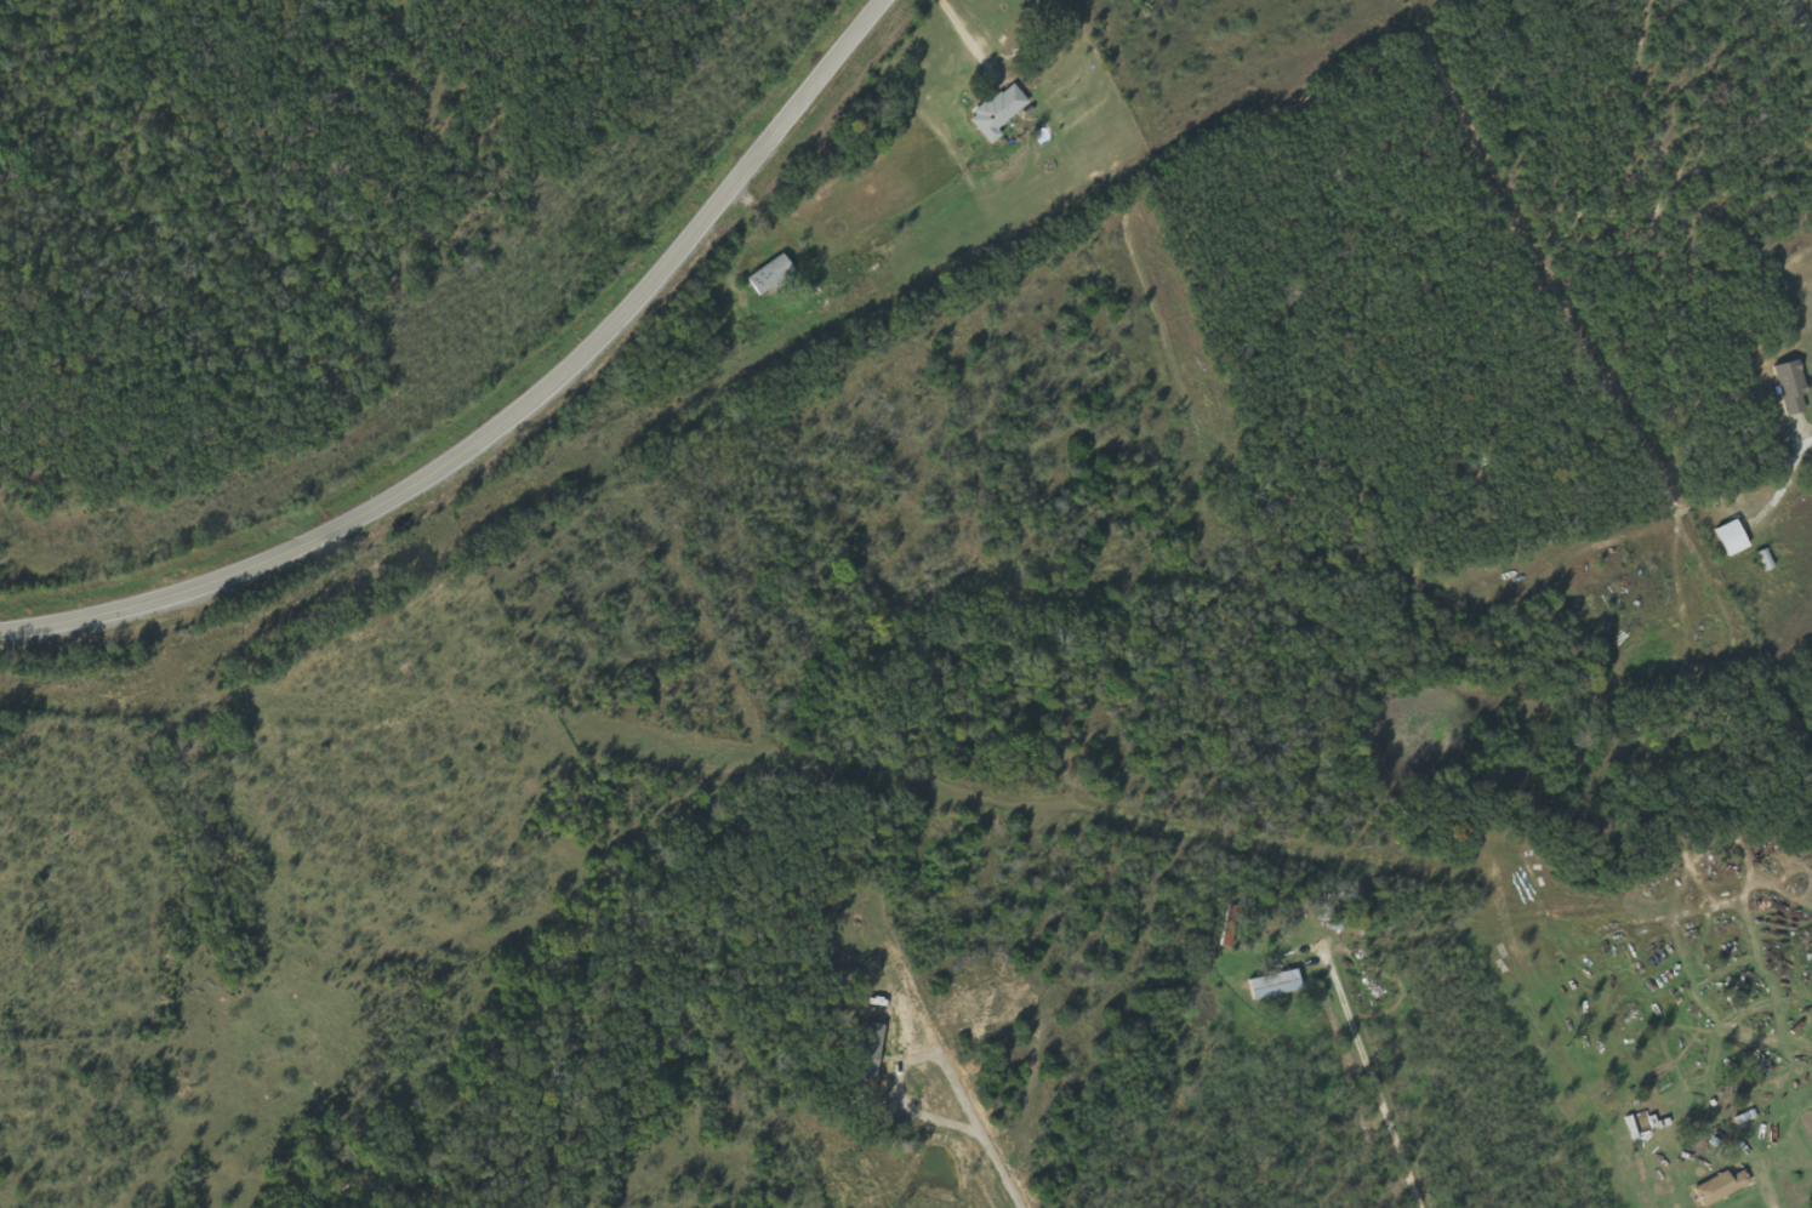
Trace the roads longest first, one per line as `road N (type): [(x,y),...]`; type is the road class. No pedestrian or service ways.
road 1 (secondary): [(892,0),(632,315),(552,392),(411,496),(280,565),(129,617),(0,638)]

